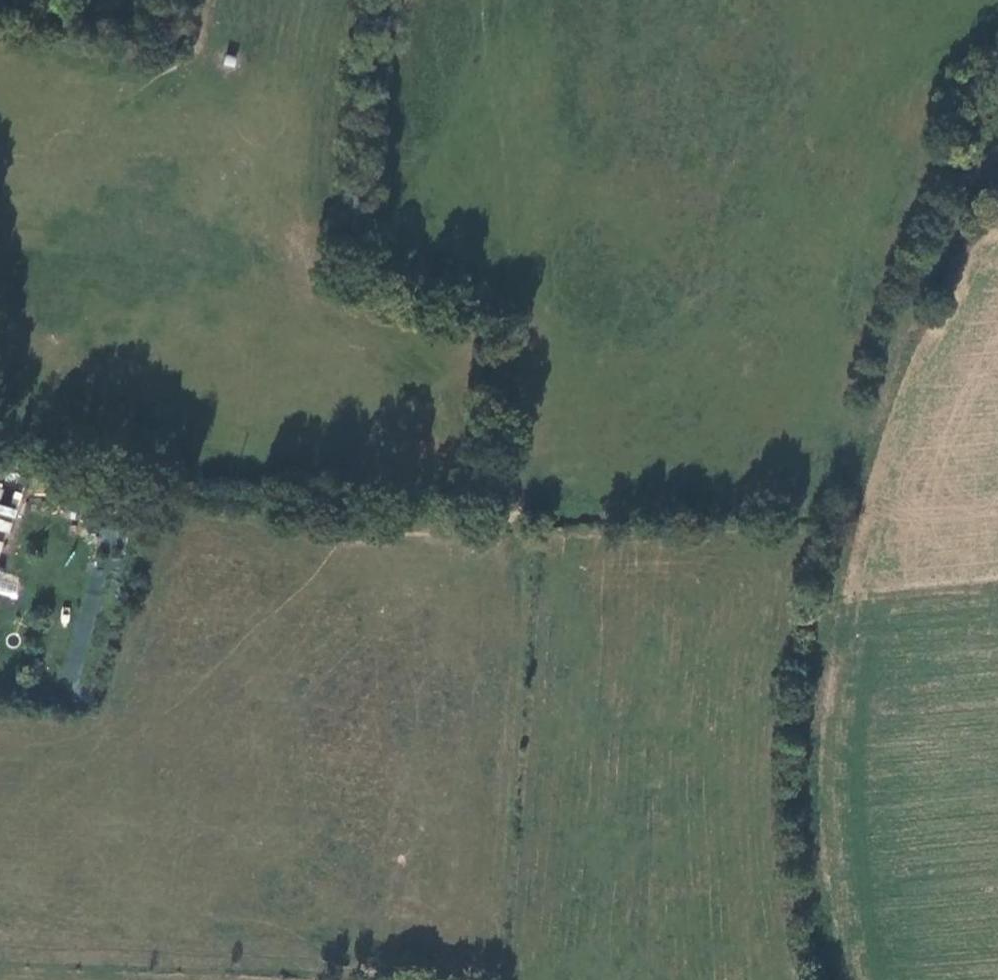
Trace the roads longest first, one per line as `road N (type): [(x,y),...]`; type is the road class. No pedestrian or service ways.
road 1 (track): [(826,979),(796,760),(828,533),(902,325),(948,233),(997,182)]

